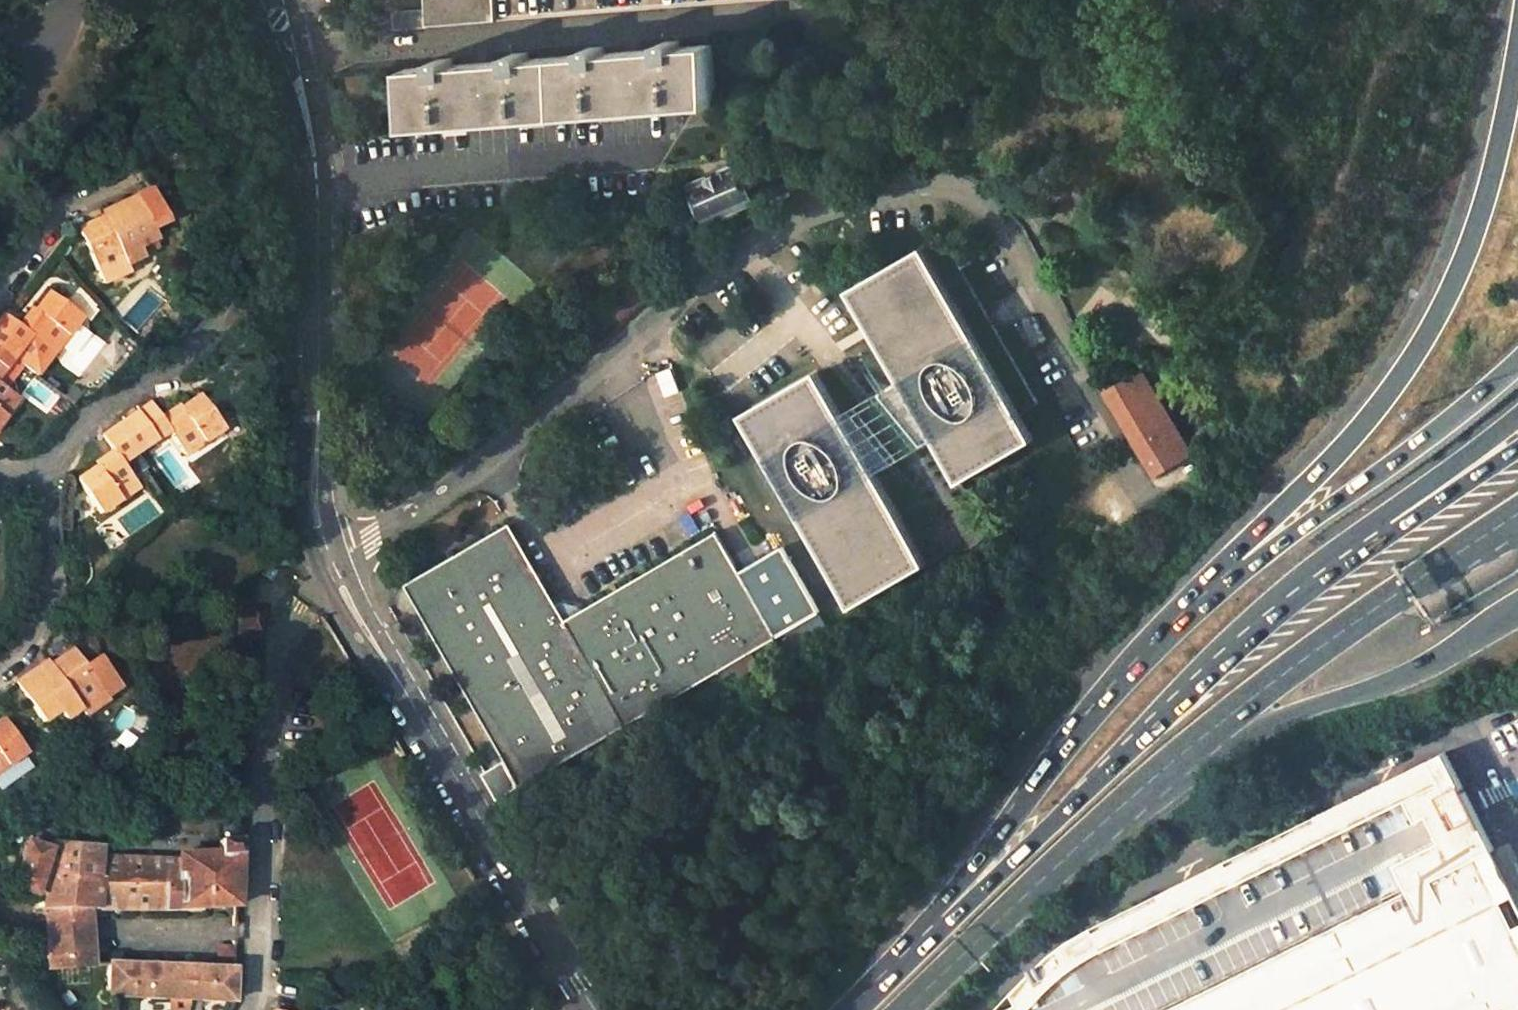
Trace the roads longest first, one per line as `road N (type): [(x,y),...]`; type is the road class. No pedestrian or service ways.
road 1 (residential): [(328,565),(489,461),(701,281),(795,223),(856,199),(919,189),(975,199),(1009,233),(1142,485)]
road 2 (trunk): [(1517,25),(1496,149),(1462,258),(1403,367),(1172,635)]
road 3 (trunk): [(1392,522),(1232,644),(947,924)]
road 4 (trunk): [(1072,853),(1183,788),(1271,722),(1399,678),(1517,609)]
road 5 (residential): [(259,1009),(274,656),(283,627),(328,565)]
road 6 (trunk): [(1072,853),(1206,735),(1430,571)]
road 7 (trunk): [(1517,365),(1172,635)]
road 8 (residential): [(542,919),(328,565)]
road 9 (residential): [(316,178),(274,182),(201,338),(70,438),(54,466)]
road 10 (residential): [(328,565),(315,513),(316,178)]
road 11 (trunk): [(1172,635),(979,860),(947,924)]
road 12 (trunk): [(903,1009),(1072,853)]
road 13 (residential): [(54,466),(39,636),(0,677)]
road 14 (residential): [(316,178),(276,0)]
road 15 (residential): [(0,287),(69,210),(135,179)]
road 16 (trunk): [(1517,413),(1392,522)]
road 17 (trunk): [(1517,450),(1392,522)]
road 18 (trunk): [(947,924),(856,1009)]

